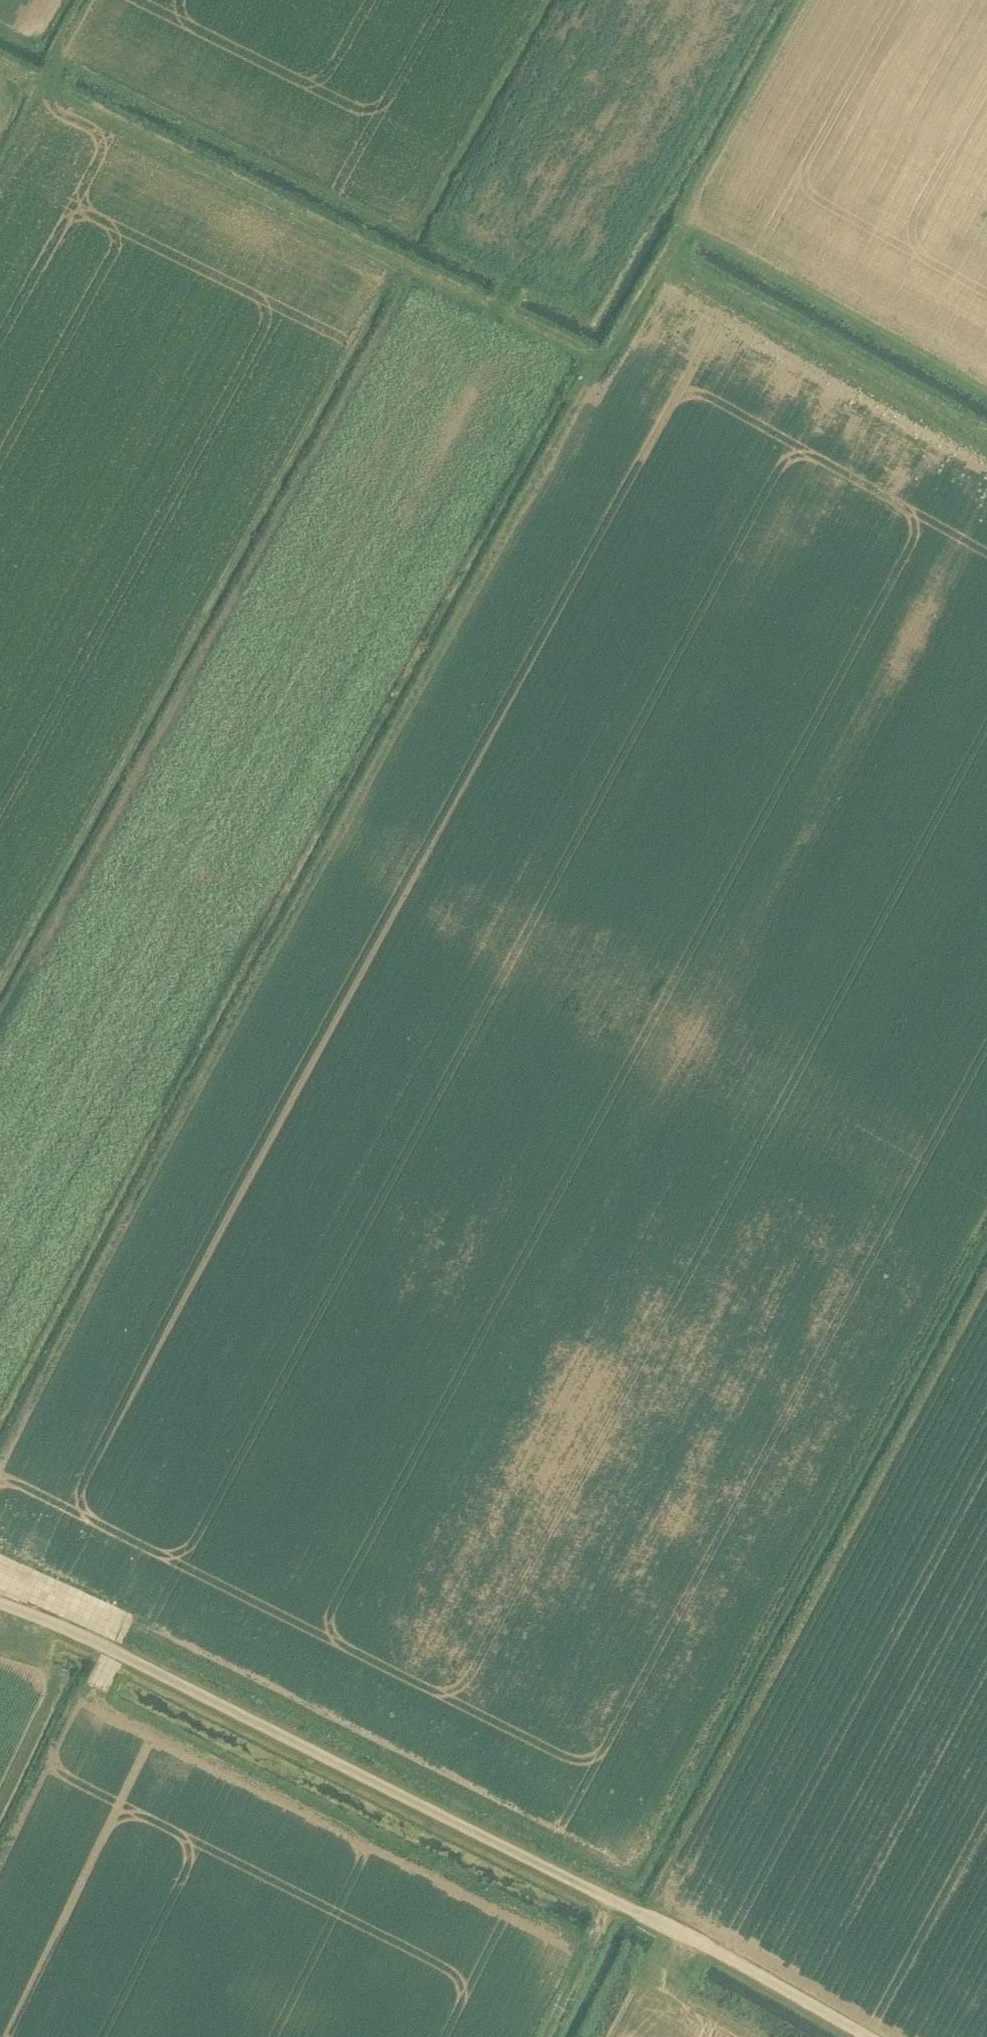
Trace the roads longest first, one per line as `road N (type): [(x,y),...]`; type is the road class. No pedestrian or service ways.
road 1 (unclassified): [(862,2036),(693,1942),(123,1655),(0,1601)]

